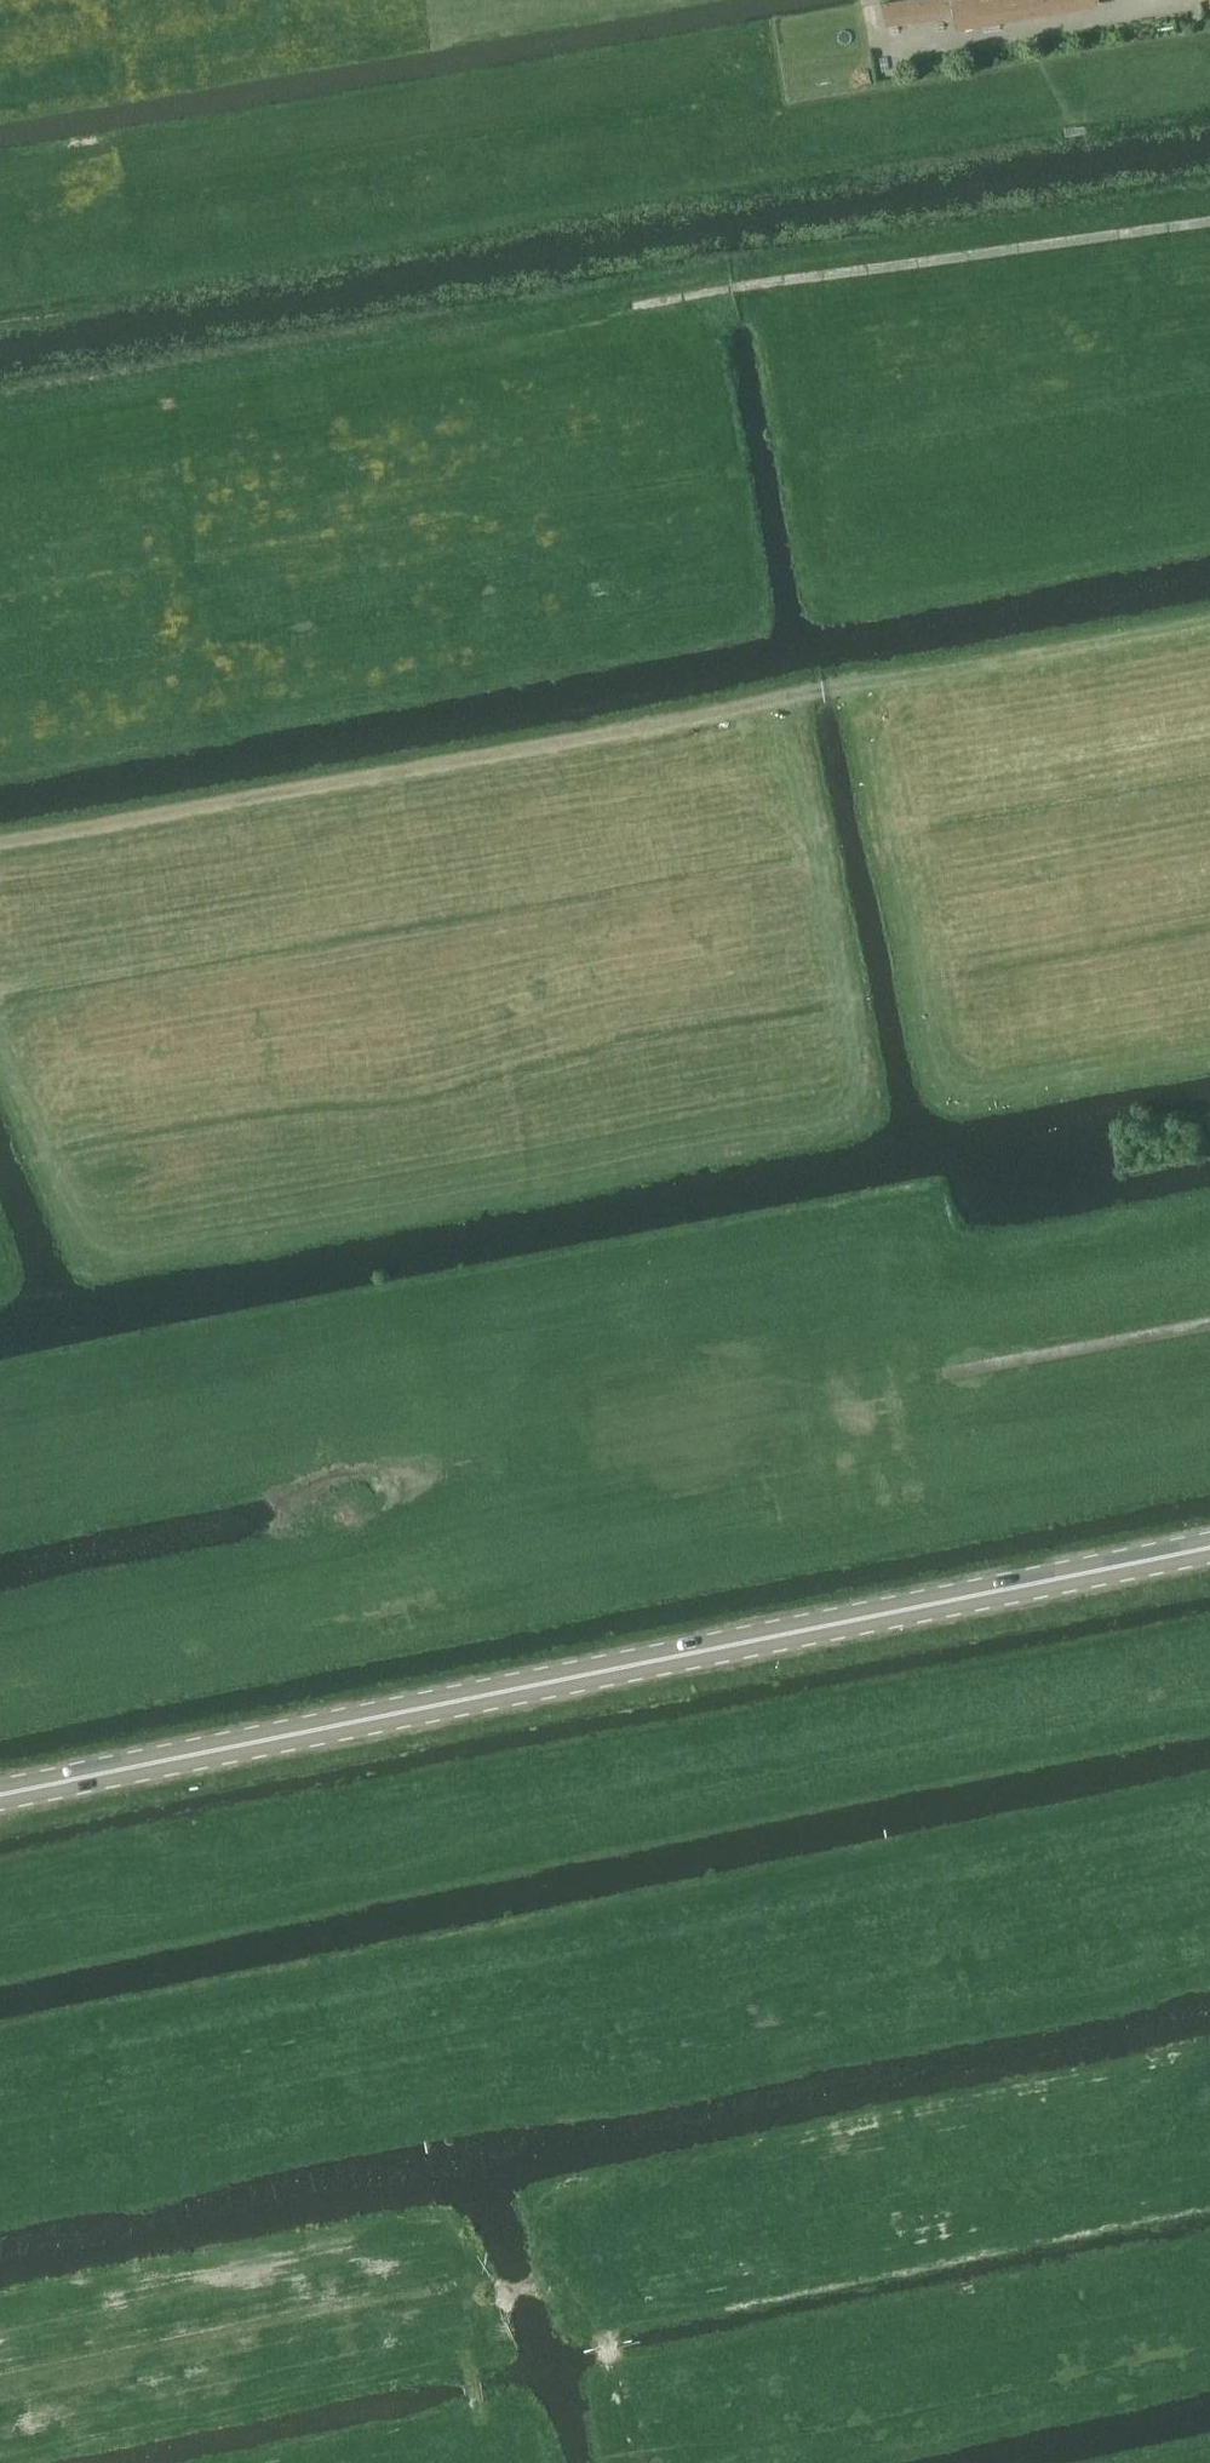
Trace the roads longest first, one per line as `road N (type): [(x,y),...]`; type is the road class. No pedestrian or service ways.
road 1 (secondary): [(0,1802),(1209,1548)]
road 2 (track): [(0,843),(1209,628)]
road 3 (track): [(640,307),(1209,225)]
road 4 (track): [(956,1375),(1209,1328)]

